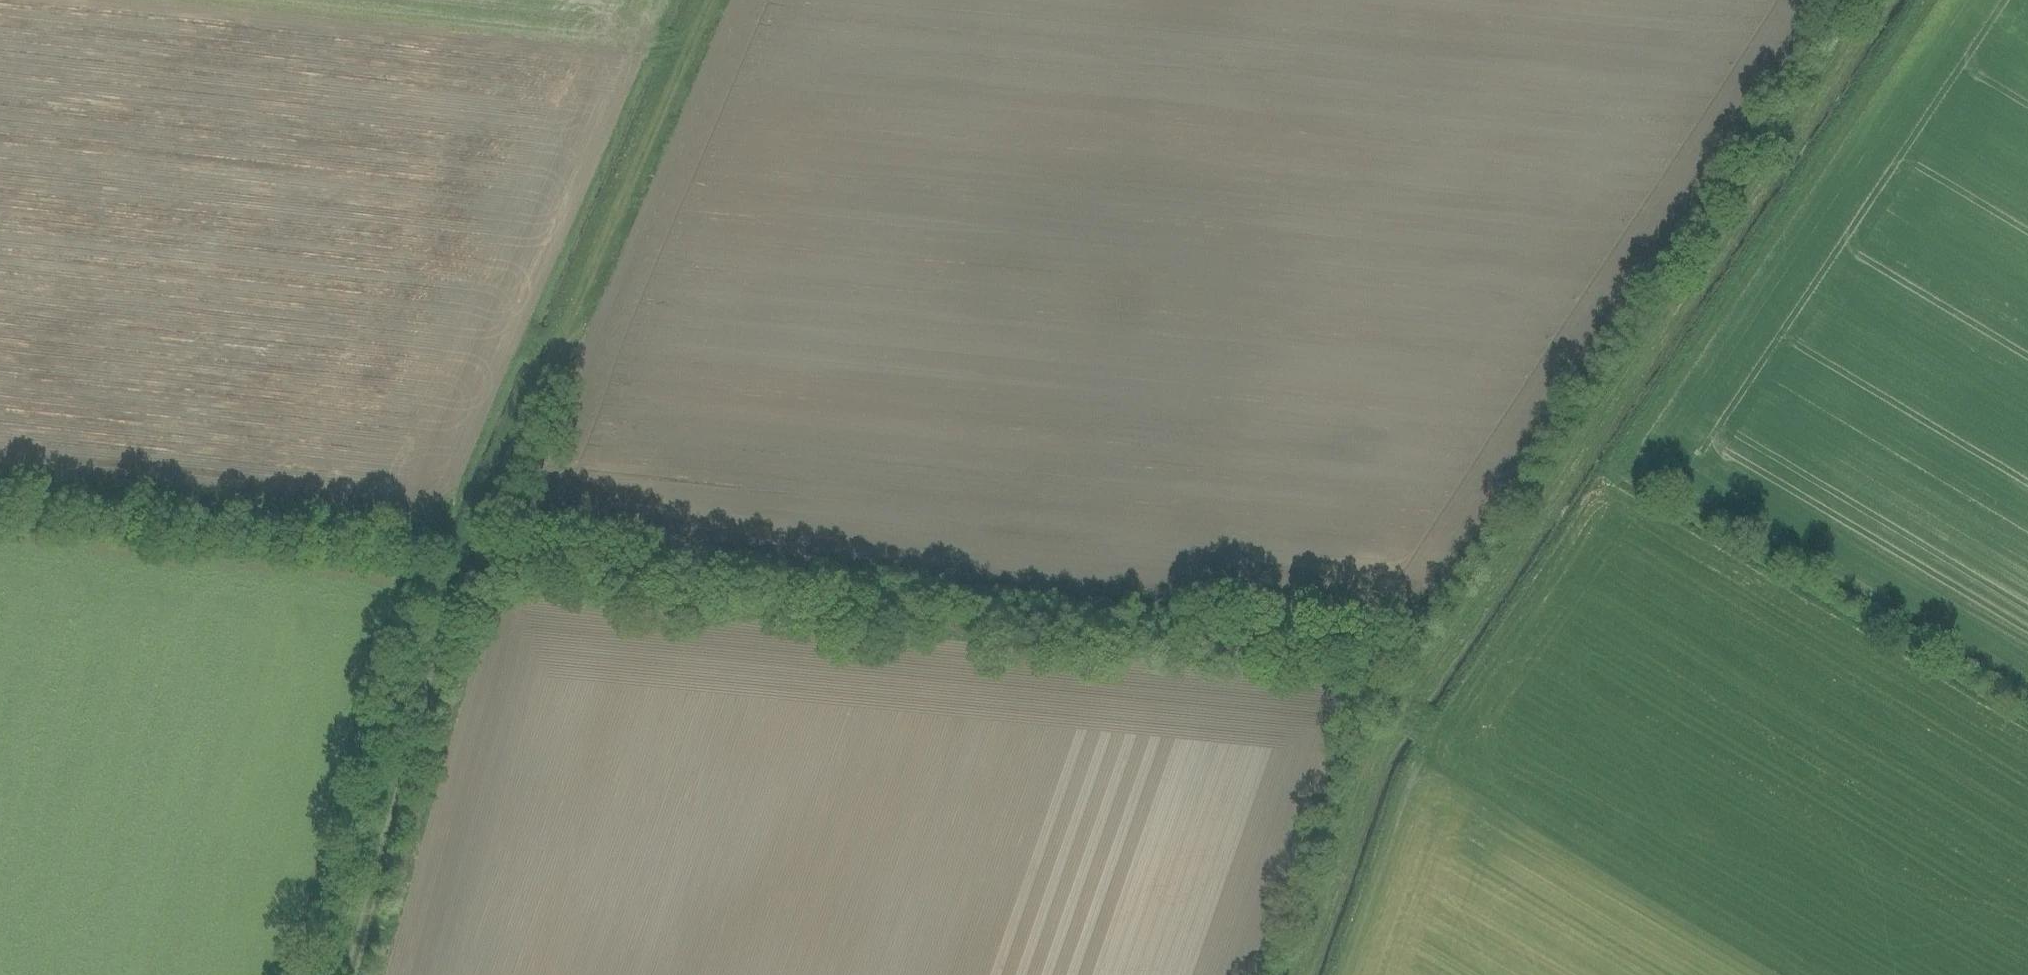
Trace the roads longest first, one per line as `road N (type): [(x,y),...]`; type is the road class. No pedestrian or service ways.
road 1 (track): [(1870,0),(1399,707),(1295,974)]
road 2 (track): [(730,0),(465,610),(355,974)]

